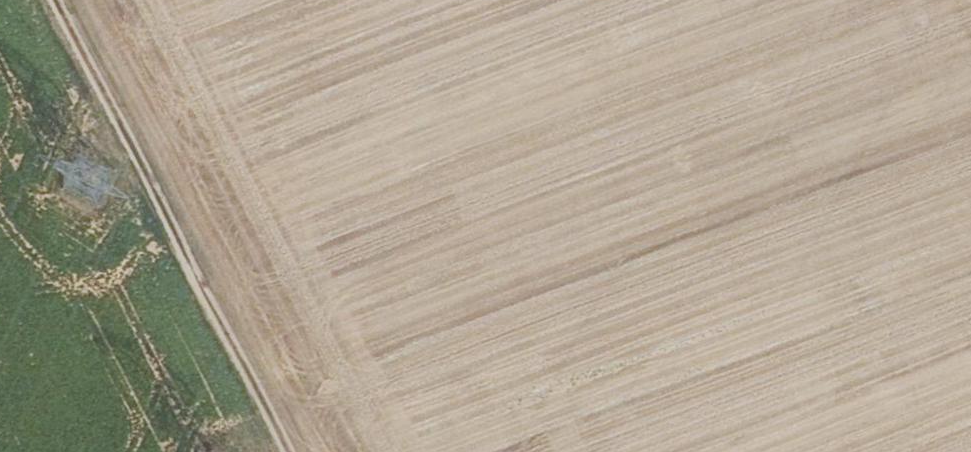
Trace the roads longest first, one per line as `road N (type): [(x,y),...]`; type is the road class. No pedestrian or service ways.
road 1 (track): [(286,451),(53,0)]

